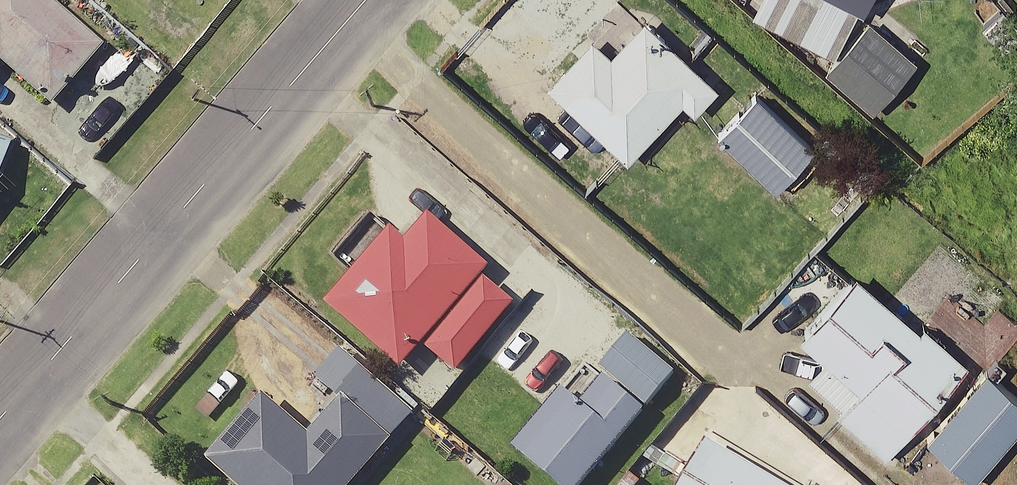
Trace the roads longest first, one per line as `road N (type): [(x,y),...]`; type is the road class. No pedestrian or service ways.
road 1 (tertiary): [(0,436),(386,0)]

